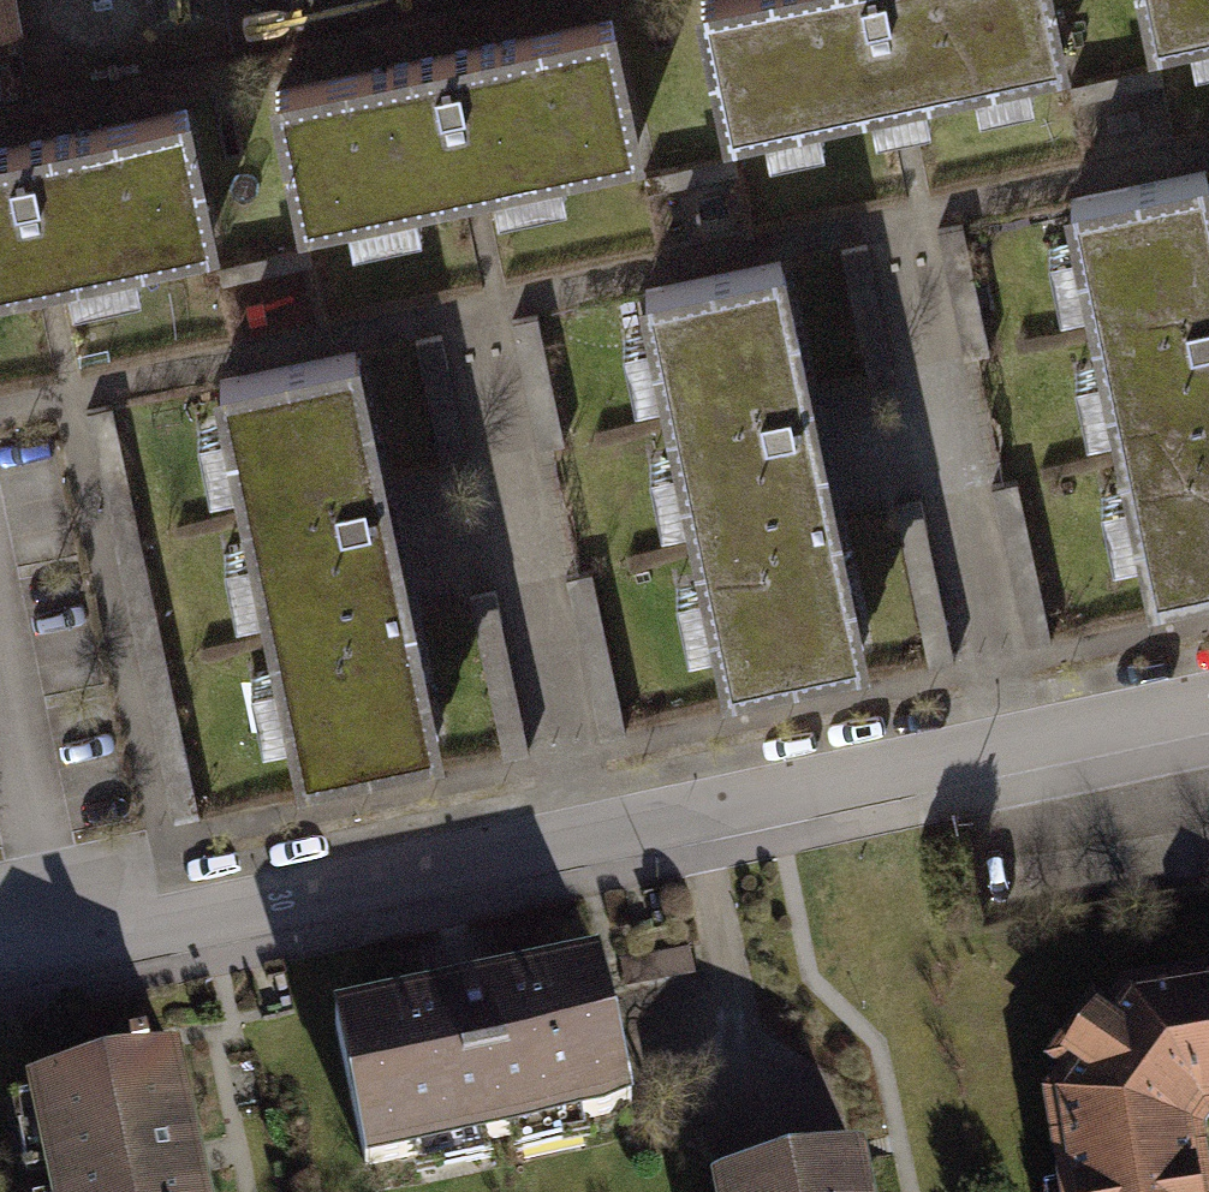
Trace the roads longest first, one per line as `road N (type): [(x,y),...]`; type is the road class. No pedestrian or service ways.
road 1 (residential): [(1208,700),(0,954)]

